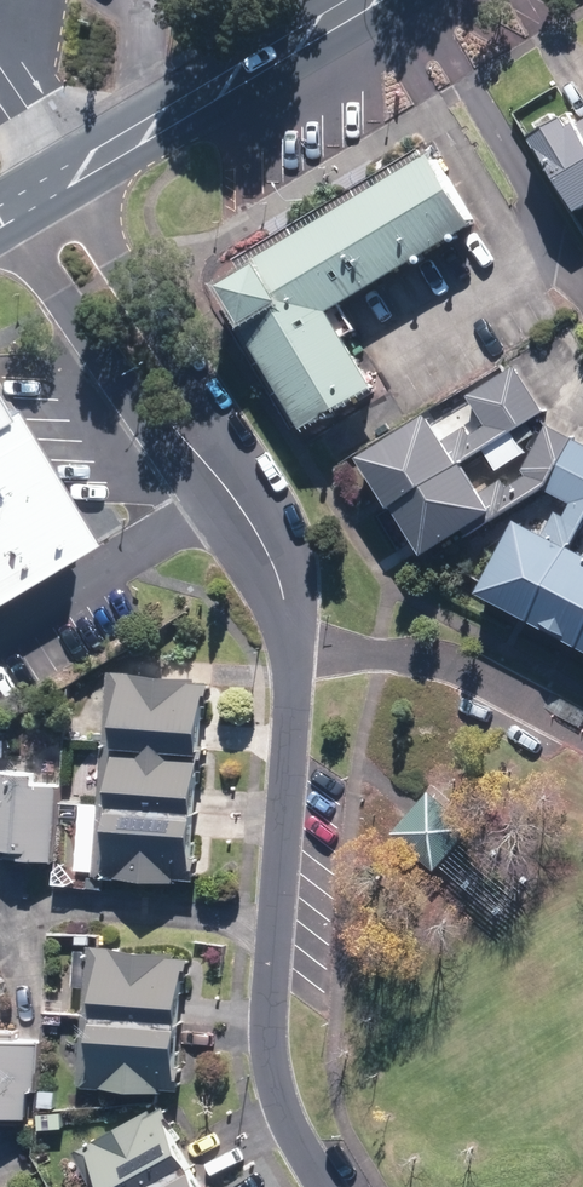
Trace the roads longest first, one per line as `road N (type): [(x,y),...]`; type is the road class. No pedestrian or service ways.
road 1 (residential): [(293,648),(265,1051),(280,1115),(322,1186)]
road 2 (residential): [(66,177),(270,502),(296,575),(293,648)]
road 3 (residential): [(293,648),(219,517),(151,436),(4,214)]
road 4 (tertiary): [(66,177),(364,0)]
road 5 (residential): [(582,733),(469,674),(293,648)]

